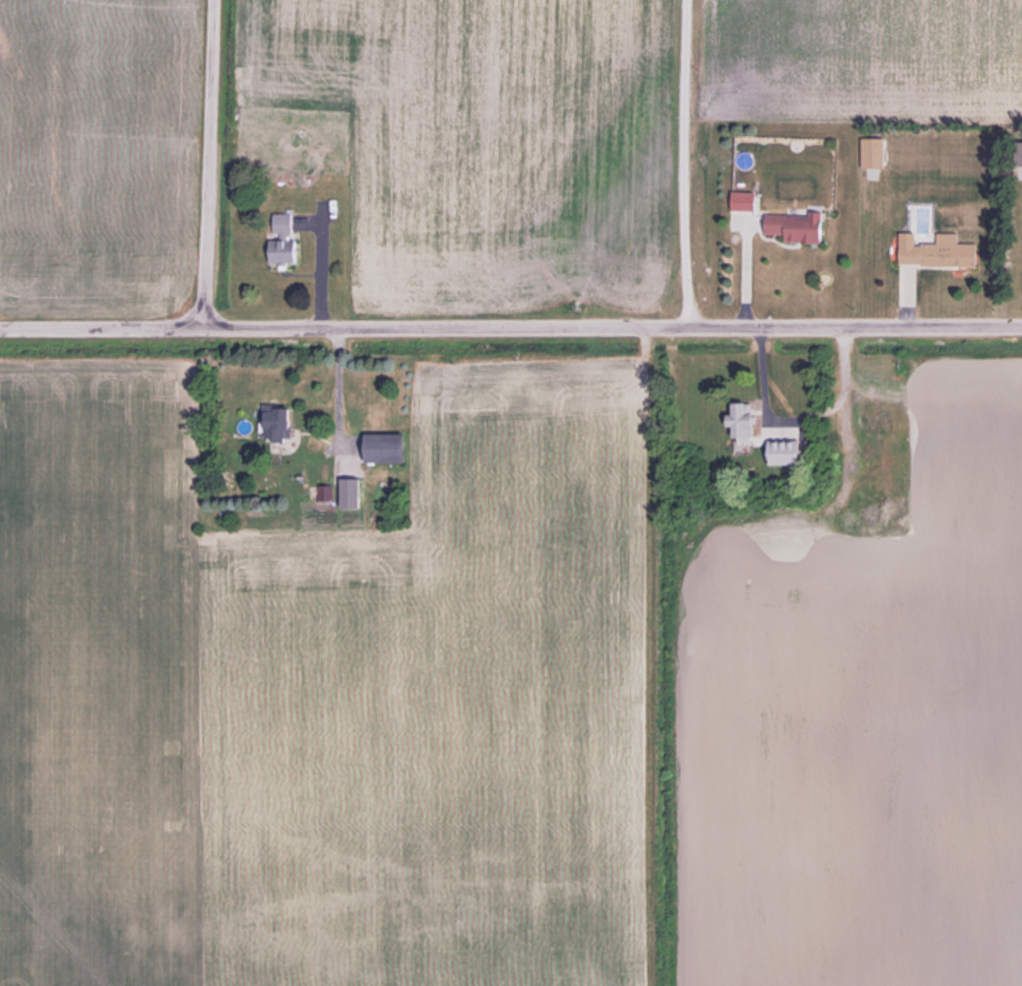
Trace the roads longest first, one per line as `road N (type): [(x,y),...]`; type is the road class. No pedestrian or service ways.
road 1 (residential): [(1021,322),(0,322)]
road 2 (residential): [(211,0),(201,322)]

